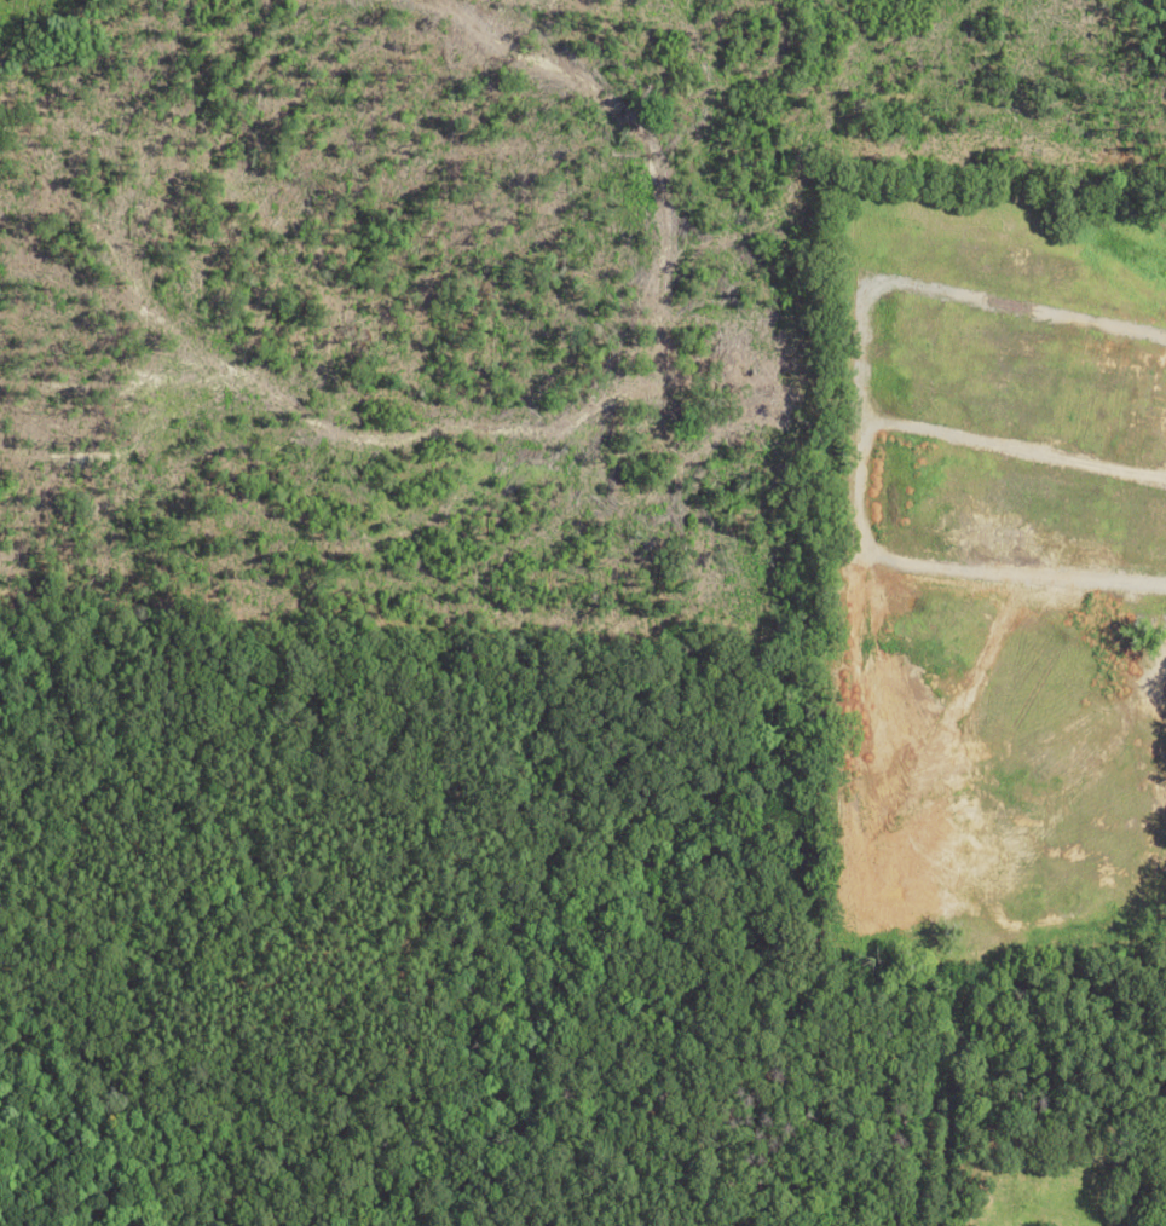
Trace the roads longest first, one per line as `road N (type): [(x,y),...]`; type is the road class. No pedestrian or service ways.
road 1 (residential): [(943,1137),(953,1025),(995,965),(1165,933)]

